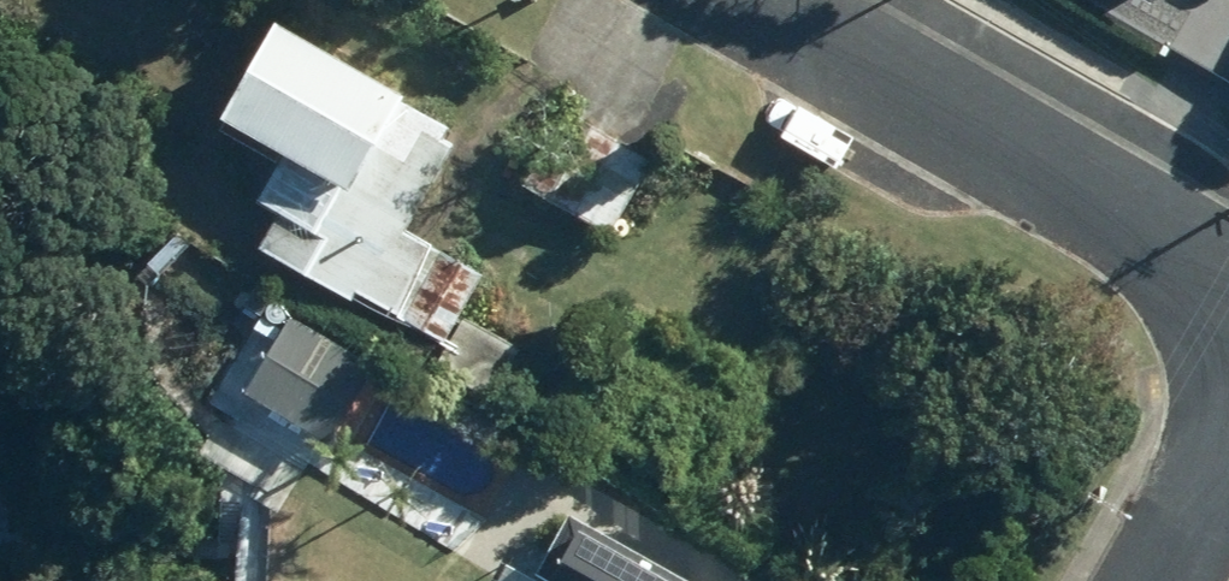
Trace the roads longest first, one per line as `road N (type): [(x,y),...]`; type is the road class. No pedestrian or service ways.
road 1 (residential): [(1228,273),(745,0)]

